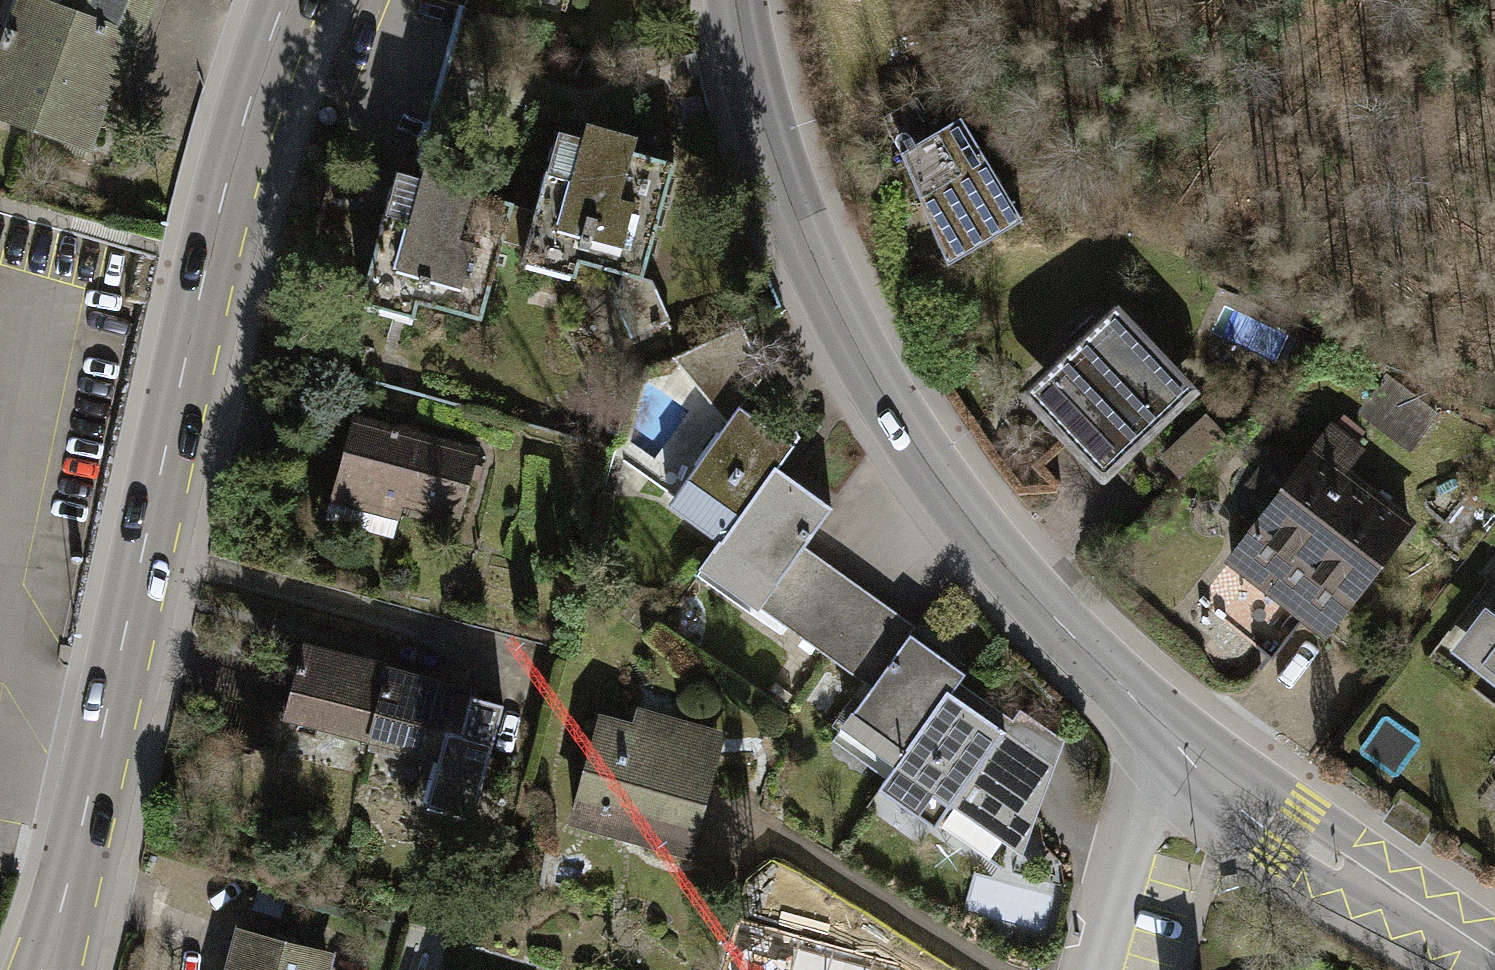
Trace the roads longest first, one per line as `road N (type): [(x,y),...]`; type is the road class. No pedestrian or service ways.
road 1 (secondary): [(47,969),(81,851),(213,266),(292,0)]
road 2 (secondary): [(737,0),(773,152),(861,354),(959,503),(1023,583),(1182,750)]
road 3 (secondary): [(1182,750),(1289,831),(1494,958)]
road 4 (residential): [(1182,750),(1138,805),(1092,969)]

